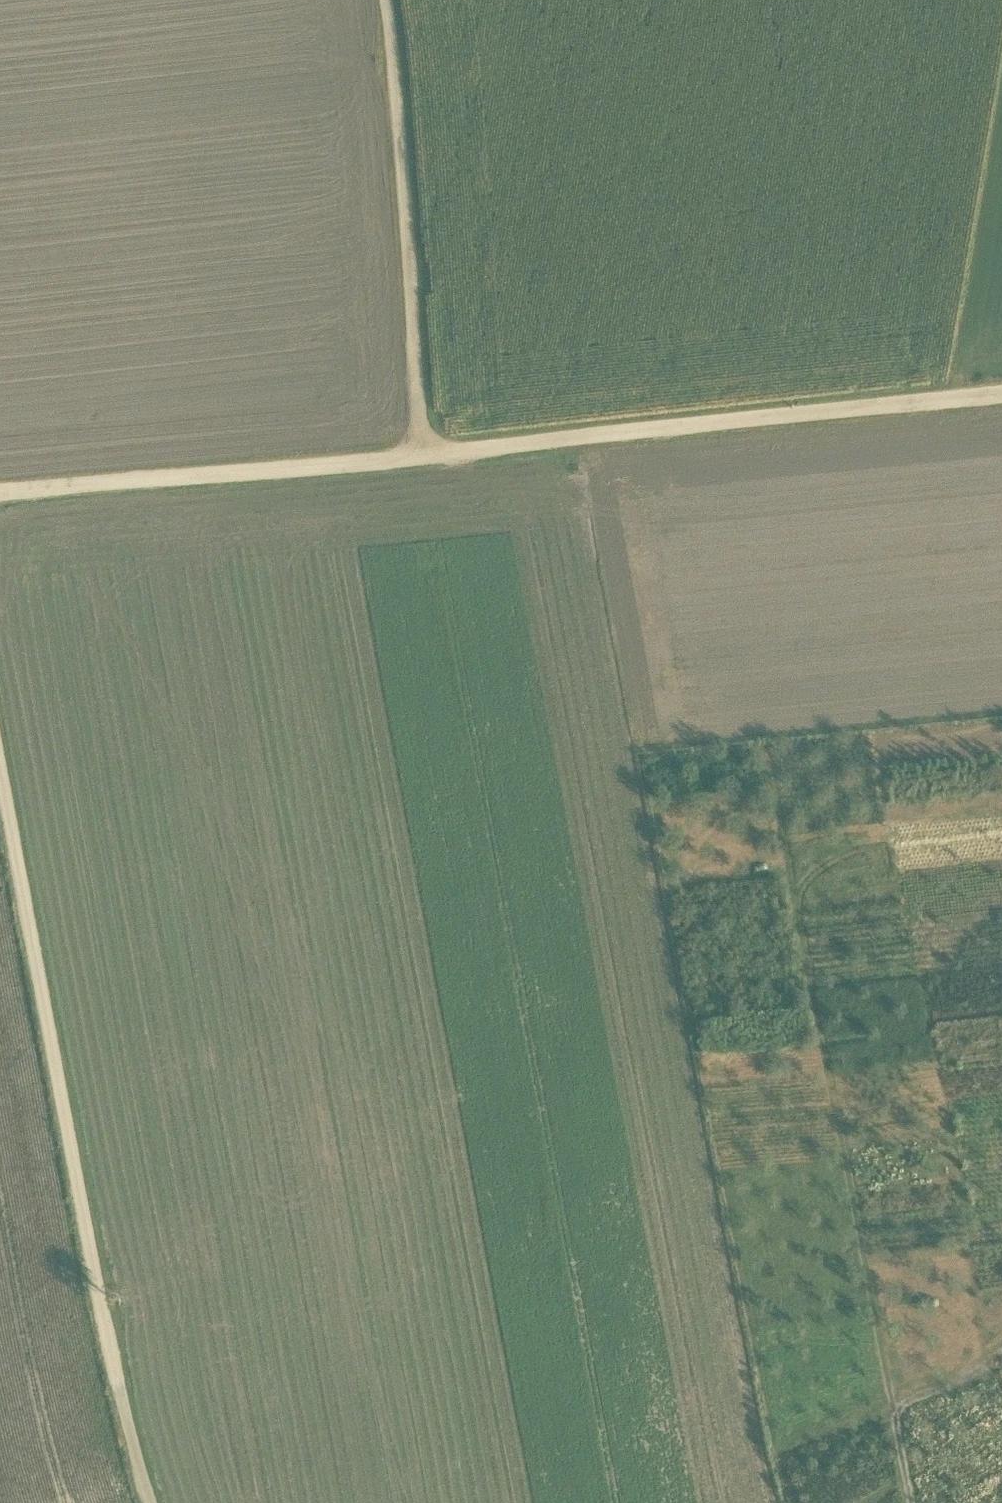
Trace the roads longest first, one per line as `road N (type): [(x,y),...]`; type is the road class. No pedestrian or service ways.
road 1 (track): [(1001,396),(0,499)]
road 2 (track): [(0,786),(108,1340)]
road 3 (track): [(383,0),(420,454)]
road 4 (unclassified): [(152,1502),(108,1340)]

